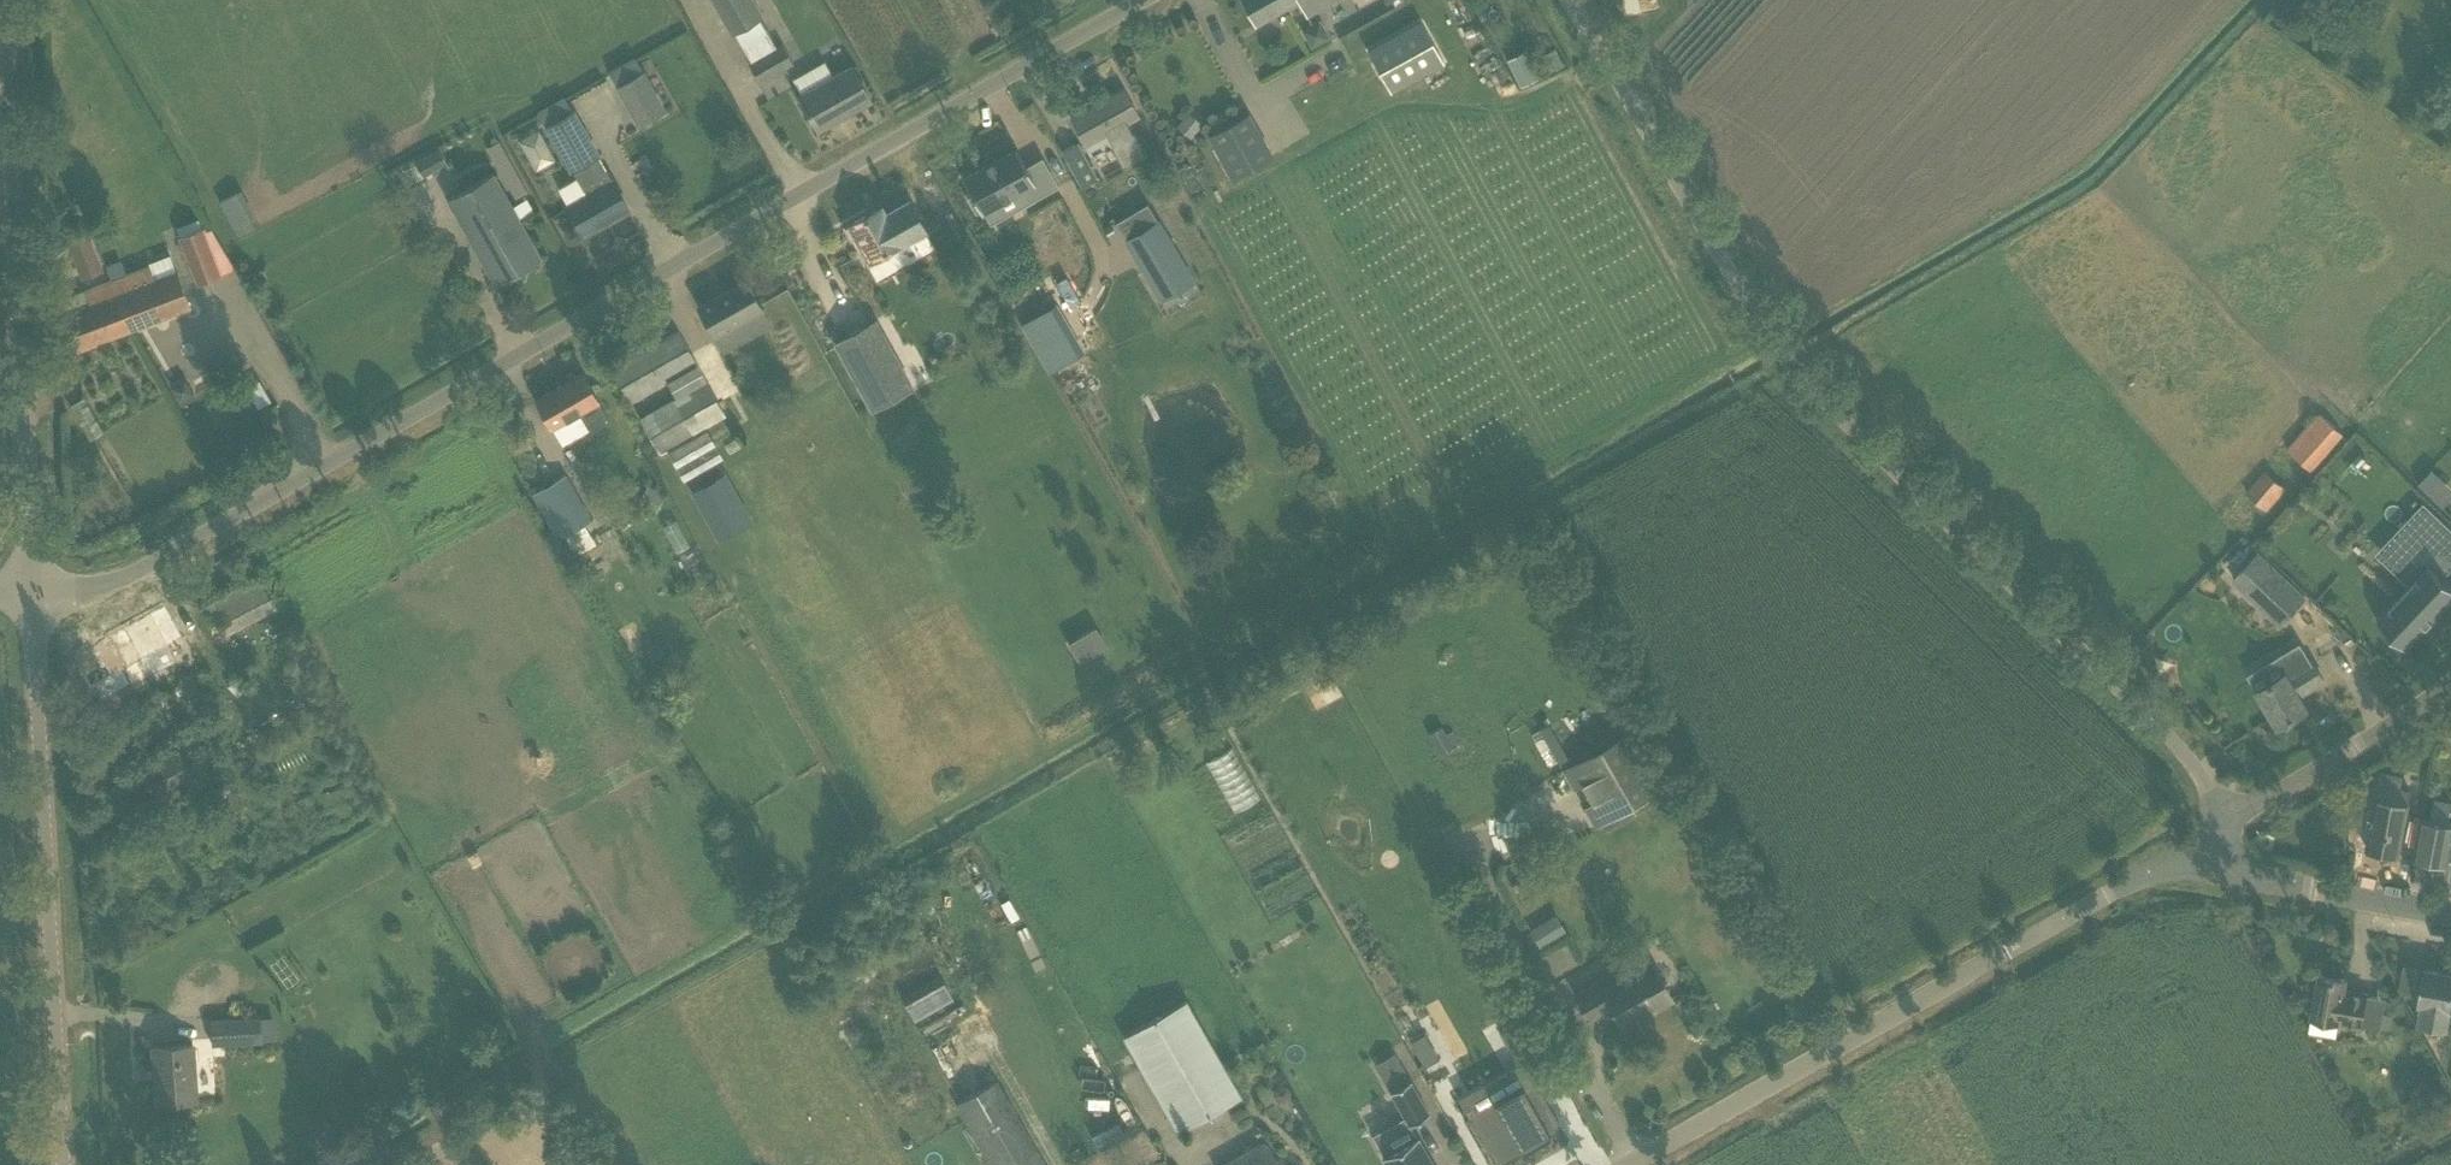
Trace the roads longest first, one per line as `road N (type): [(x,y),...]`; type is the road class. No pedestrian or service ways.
road 1 (unclassified): [(30,589),(128,576),(1142,0)]
road 2 (unclassified): [(2228,822),(2163,732),(1766,339),(1570,0)]
road 3 (unclassified): [(1628,1164),(2209,838)]
road 4 (tertiary): [(30,589),(7,0)]
road 5 (tertiary): [(63,1164),(30,589)]
road 6 (residential): [(2450,914),(2236,876),(2209,838)]
road 7 (residential): [(2228,822),(2450,683)]

